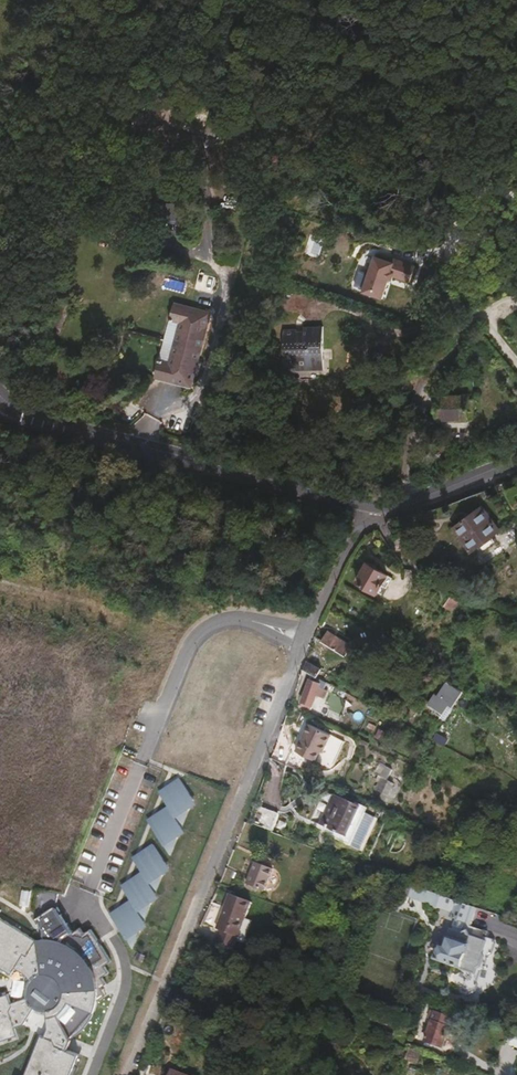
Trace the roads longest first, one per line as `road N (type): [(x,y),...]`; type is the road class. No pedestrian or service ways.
road 1 (unclassified): [(153,1024),(338,565),(378,504)]
road 2 (secondary): [(19,410),(378,504)]
road 3 (secondary): [(378,504),(411,503),(516,467)]

